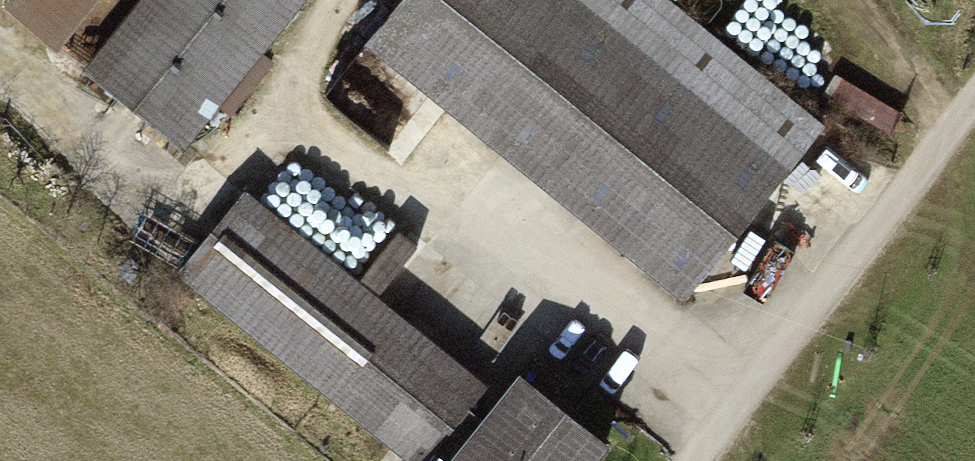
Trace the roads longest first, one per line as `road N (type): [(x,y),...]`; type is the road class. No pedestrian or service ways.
road 1 (track): [(340,0),(307,37),(294,123),(728,418)]
road 2 (track): [(695,460),(974,98)]

